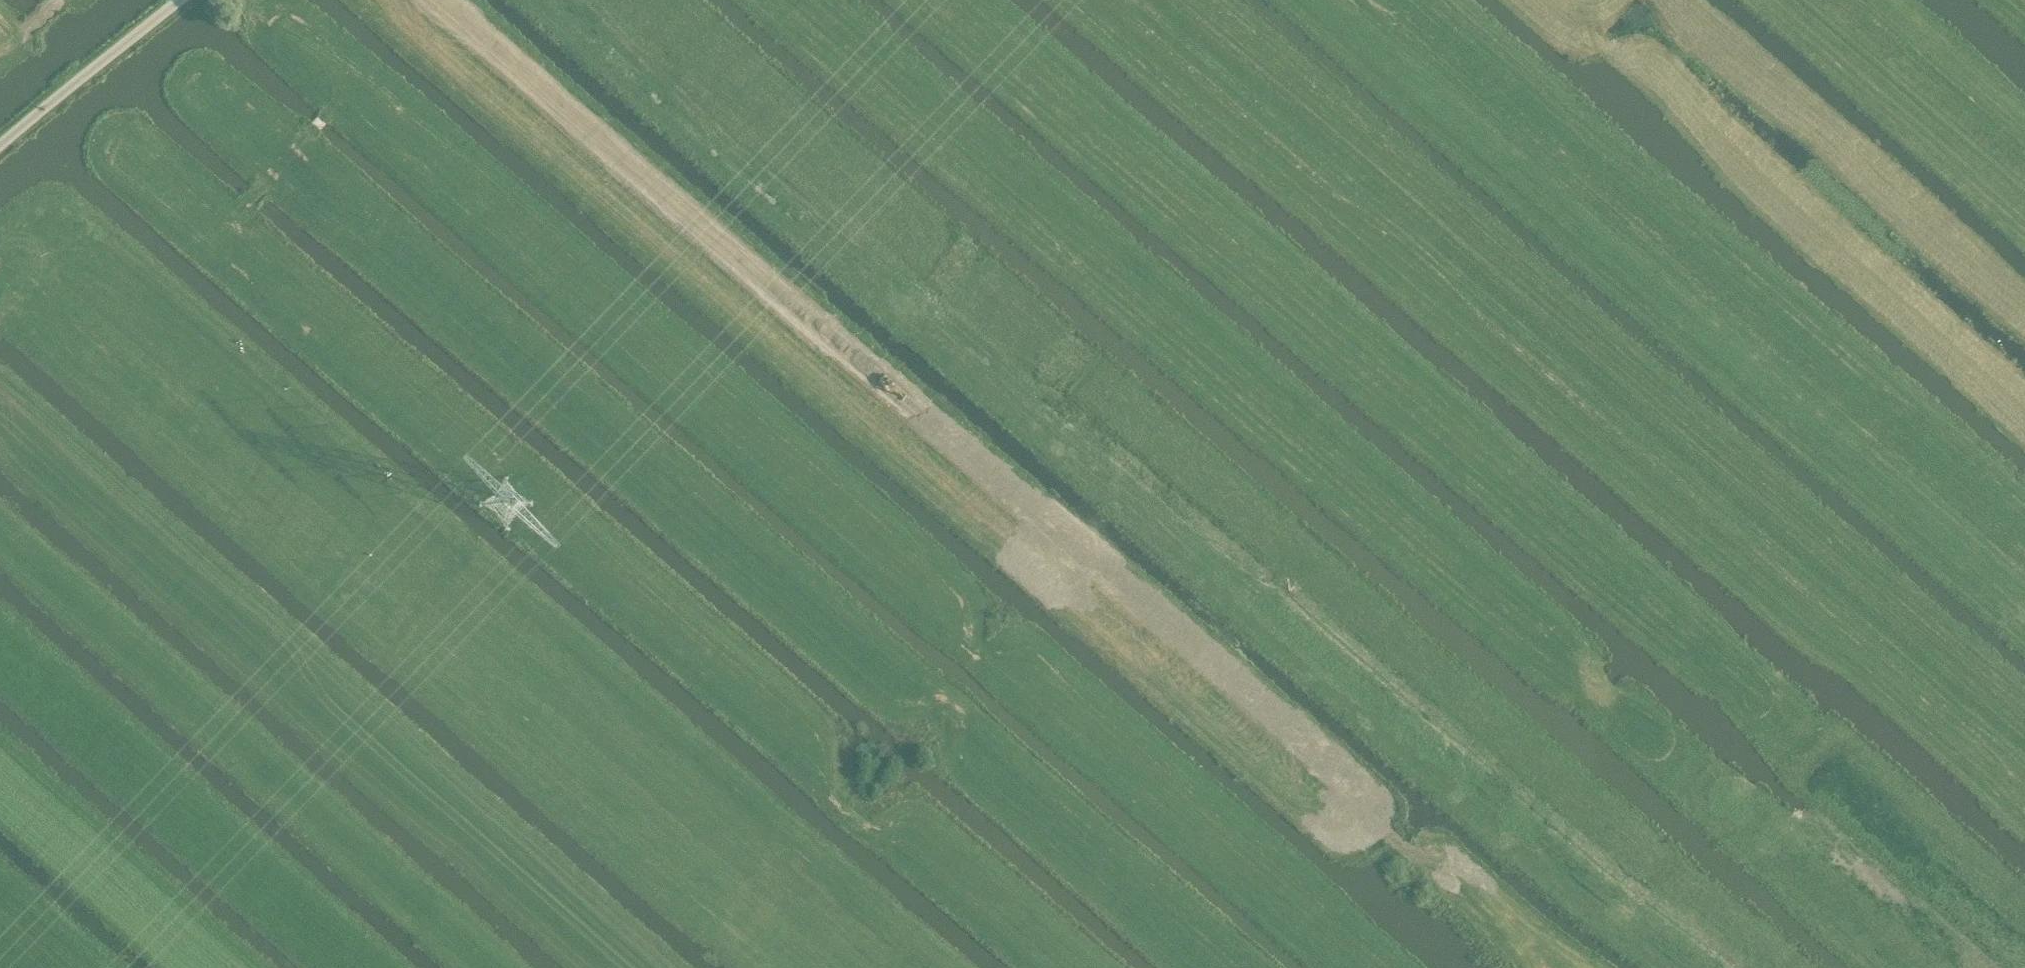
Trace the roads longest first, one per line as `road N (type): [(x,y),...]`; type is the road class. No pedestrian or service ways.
road 1 (unclassified): [(0,149),(179,0)]

